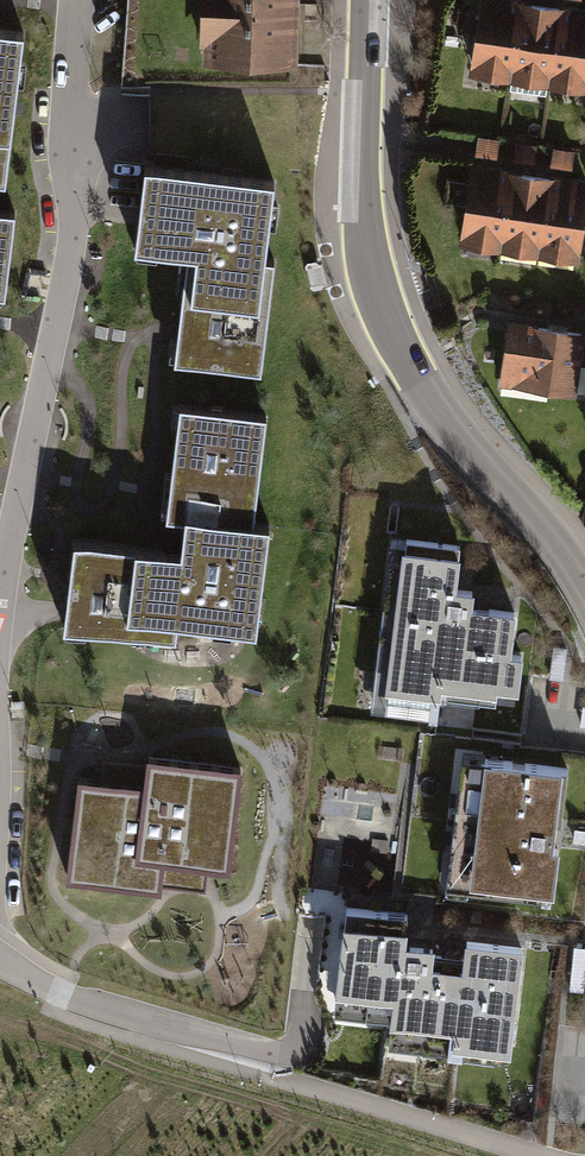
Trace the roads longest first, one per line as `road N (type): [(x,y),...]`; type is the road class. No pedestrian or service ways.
road 1 (tertiary): [(366,0),(360,210),(377,301),(428,393),(584,570)]
road 2 (residential): [(87,0),(74,219),(9,546),(0,628)]
road 3 (track): [(0,958),(66,1016),(530,1155)]

